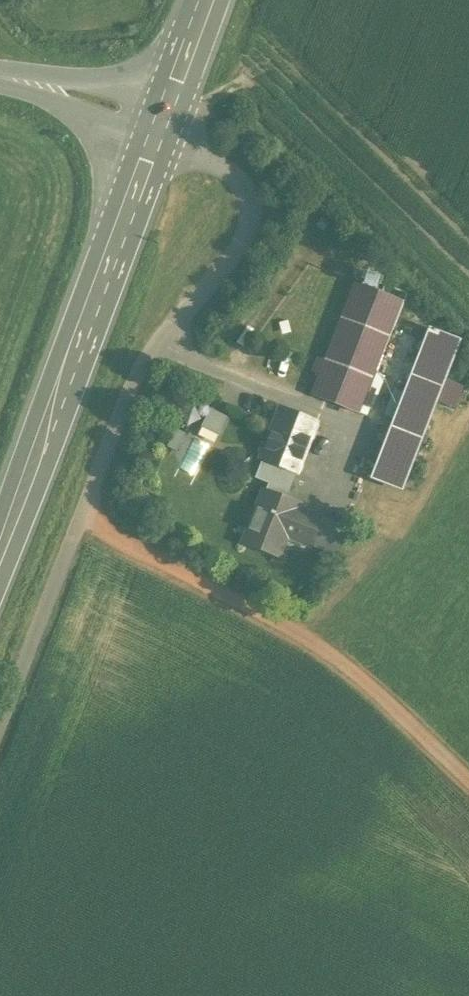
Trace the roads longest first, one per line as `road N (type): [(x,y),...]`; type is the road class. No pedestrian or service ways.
road 1 (unclassified): [(0,719),(133,385),(249,226),(247,191),(161,124)]
road 2 (track): [(468,785),(294,620),(80,512)]
road 3 (secondary): [(161,124),(0,551)]
road 4 (secondary): [(0,78),(161,124)]
road 5 (secondary): [(208,0),(161,124)]

